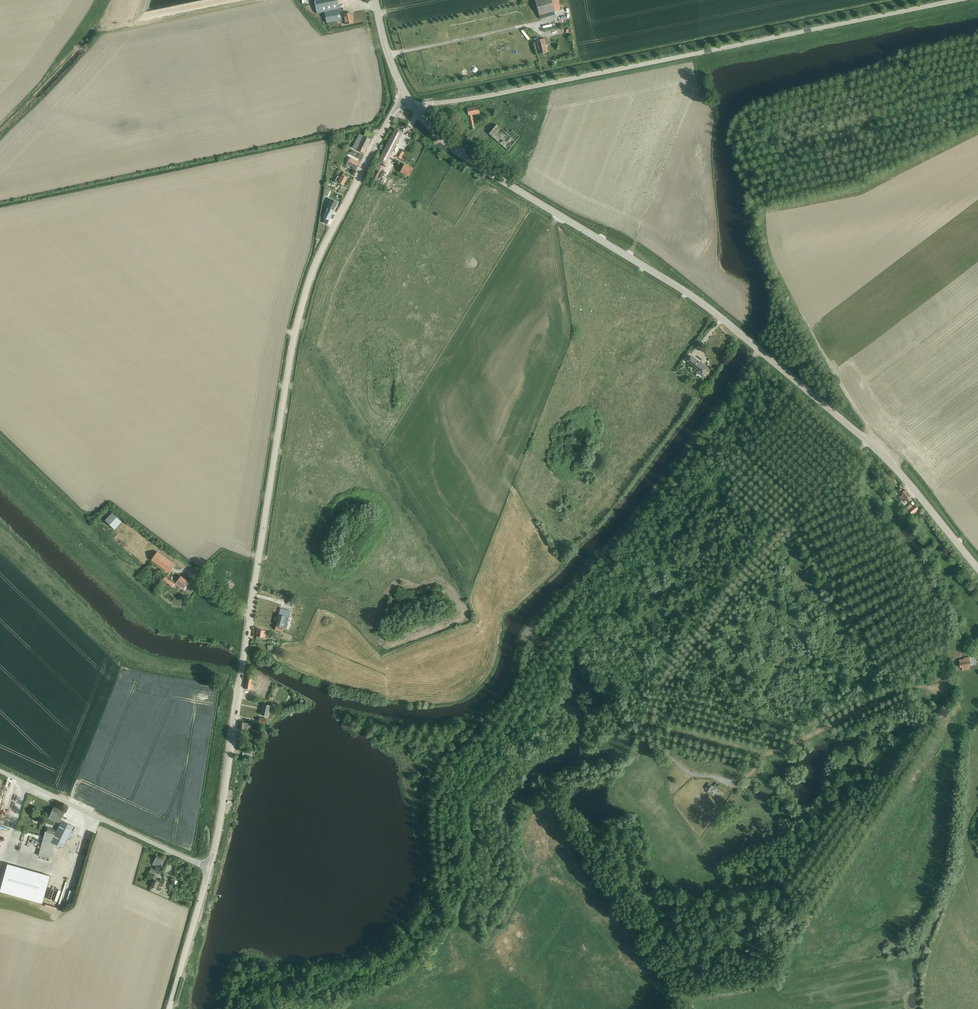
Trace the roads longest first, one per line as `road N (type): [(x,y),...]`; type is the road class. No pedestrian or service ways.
road 1 (unclassified): [(210,866),(304,294),(392,115),(408,98)]
road 2 (tertiary): [(977,568),(892,465),(722,319),(460,155),(415,109)]
road 3 (unclassified): [(415,109),(961,0)]
road 4 (unclassified): [(210,866),(0,771)]
road 5 (unclassified): [(169,1008),(210,866)]

